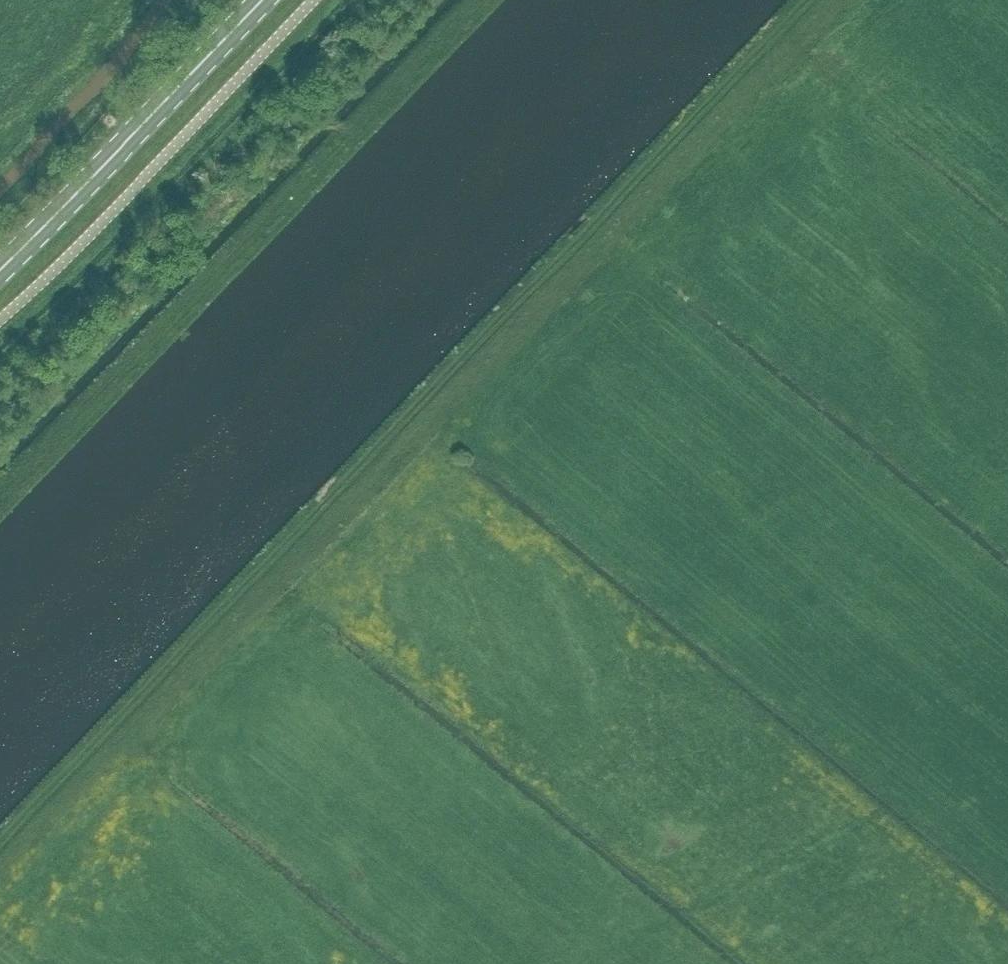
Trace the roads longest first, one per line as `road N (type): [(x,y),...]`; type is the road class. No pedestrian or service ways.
road 1 (primary): [(0,268),(261,0)]
road 2 (track): [(0,150),(133,0)]

